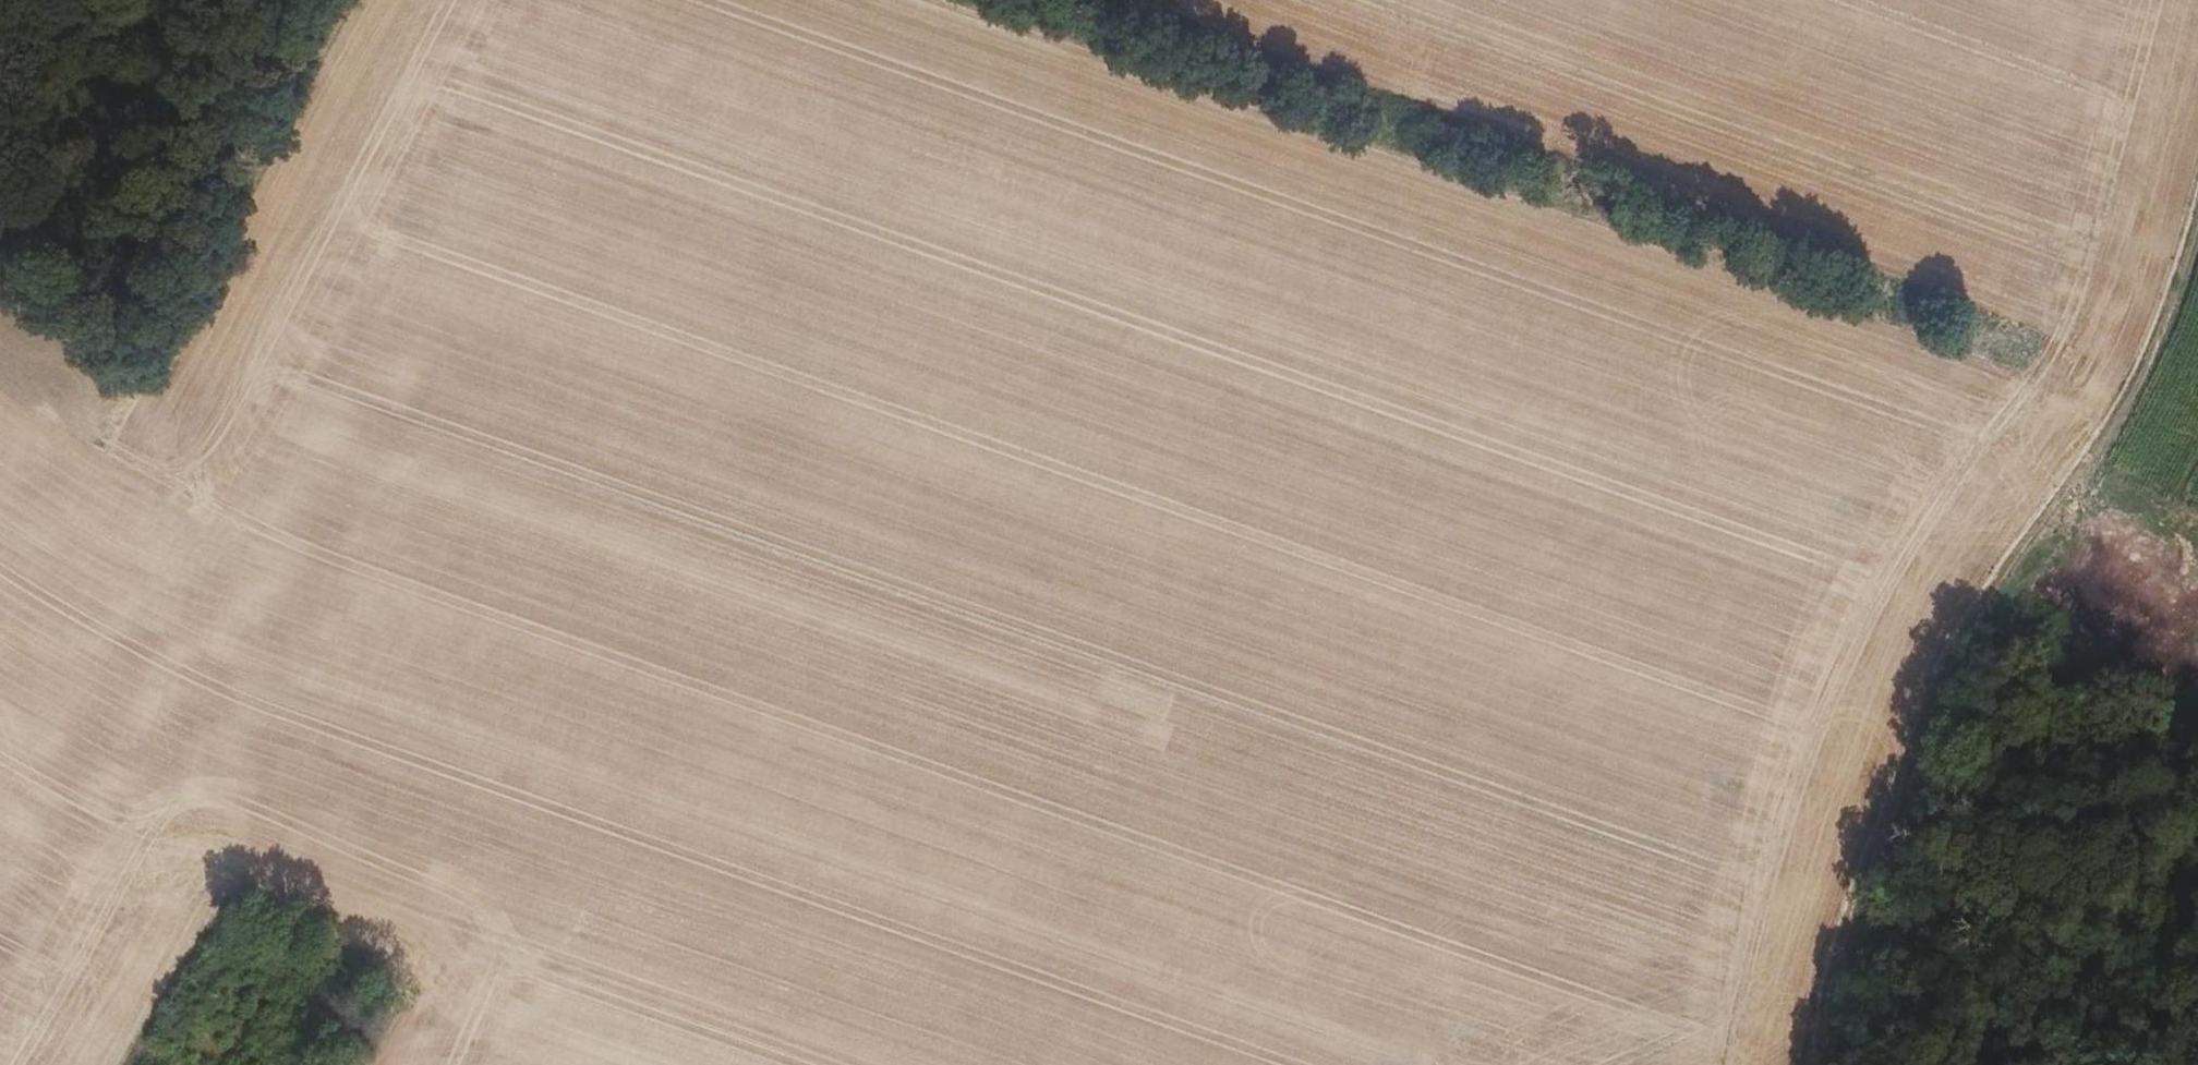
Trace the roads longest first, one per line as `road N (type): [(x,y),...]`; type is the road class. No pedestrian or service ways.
road 1 (track): [(2197,246),(2183,299),(2110,439),(1961,668),(1820,1028),(1827,1064)]
road 2 (unclassified): [(1976,1064),(2197,907)]

